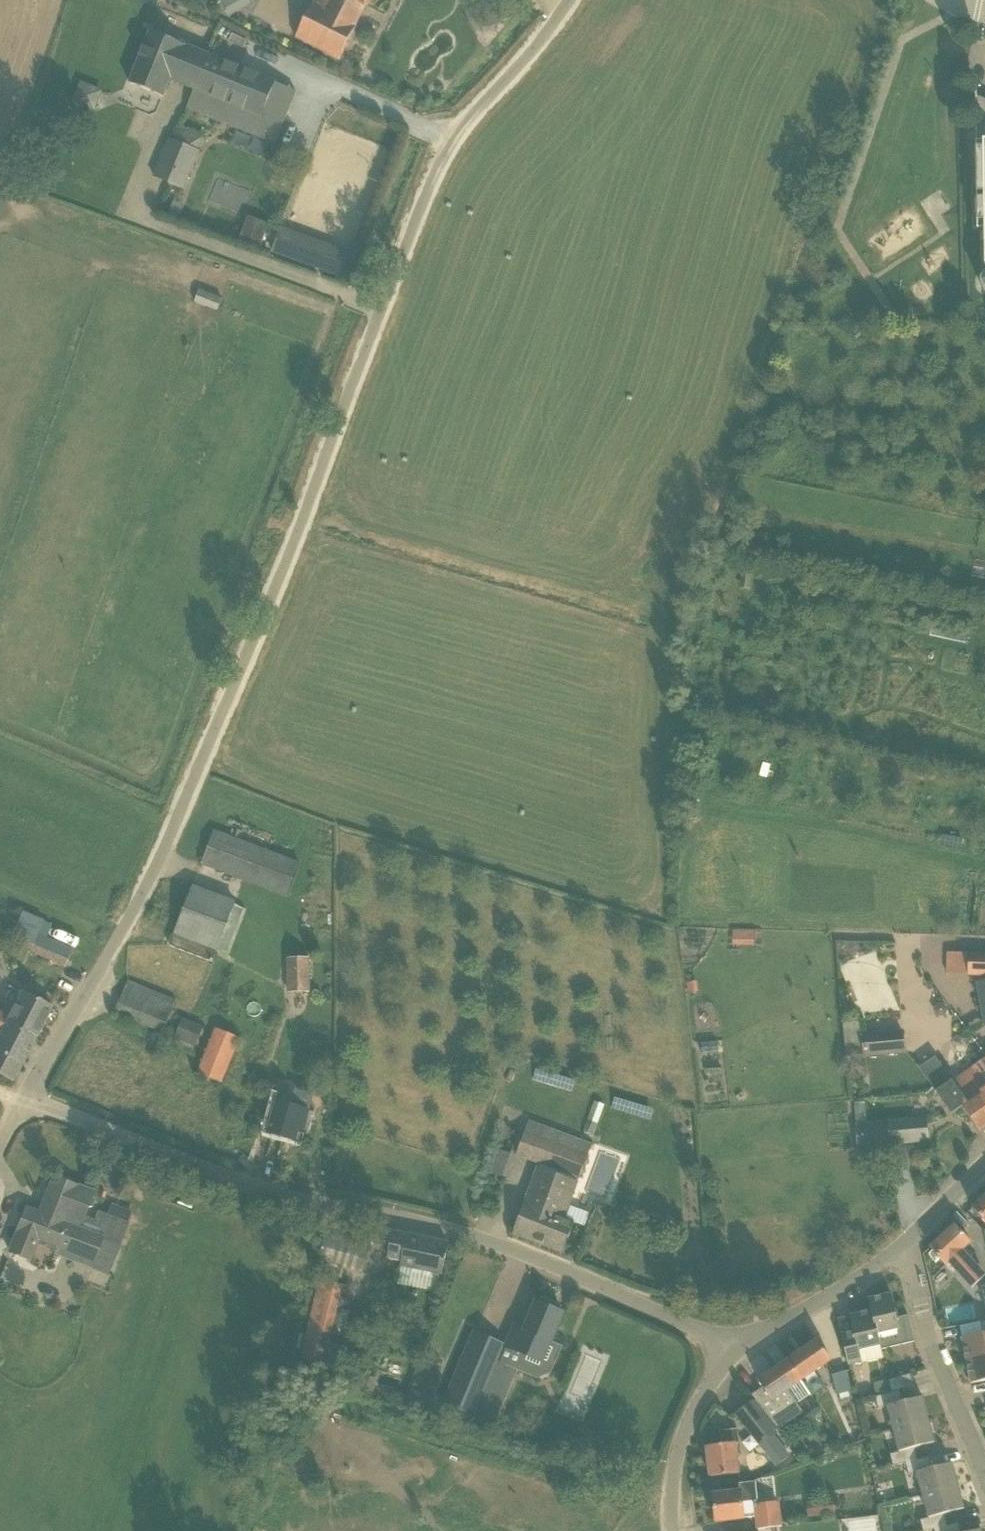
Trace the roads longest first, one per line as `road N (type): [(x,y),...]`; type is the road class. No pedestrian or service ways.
road 1 (residential): [(23,1100),(182,813),(435,172),(452,141),(573,0)]
road 2 (unclassified): [(741,1348),(443,1222),(382,1205),(296,1197),(23,1100)]
road 3 (residential): [(984,1480),(929,1336),(909,1240)]
road 4 (track): [(452,141),(250,57)]
road 5 (residential): [(741,1348),(855,1282),(909,1240)]
road 6 (residential): [(673,1530),(685,1431),(741,1348)]

